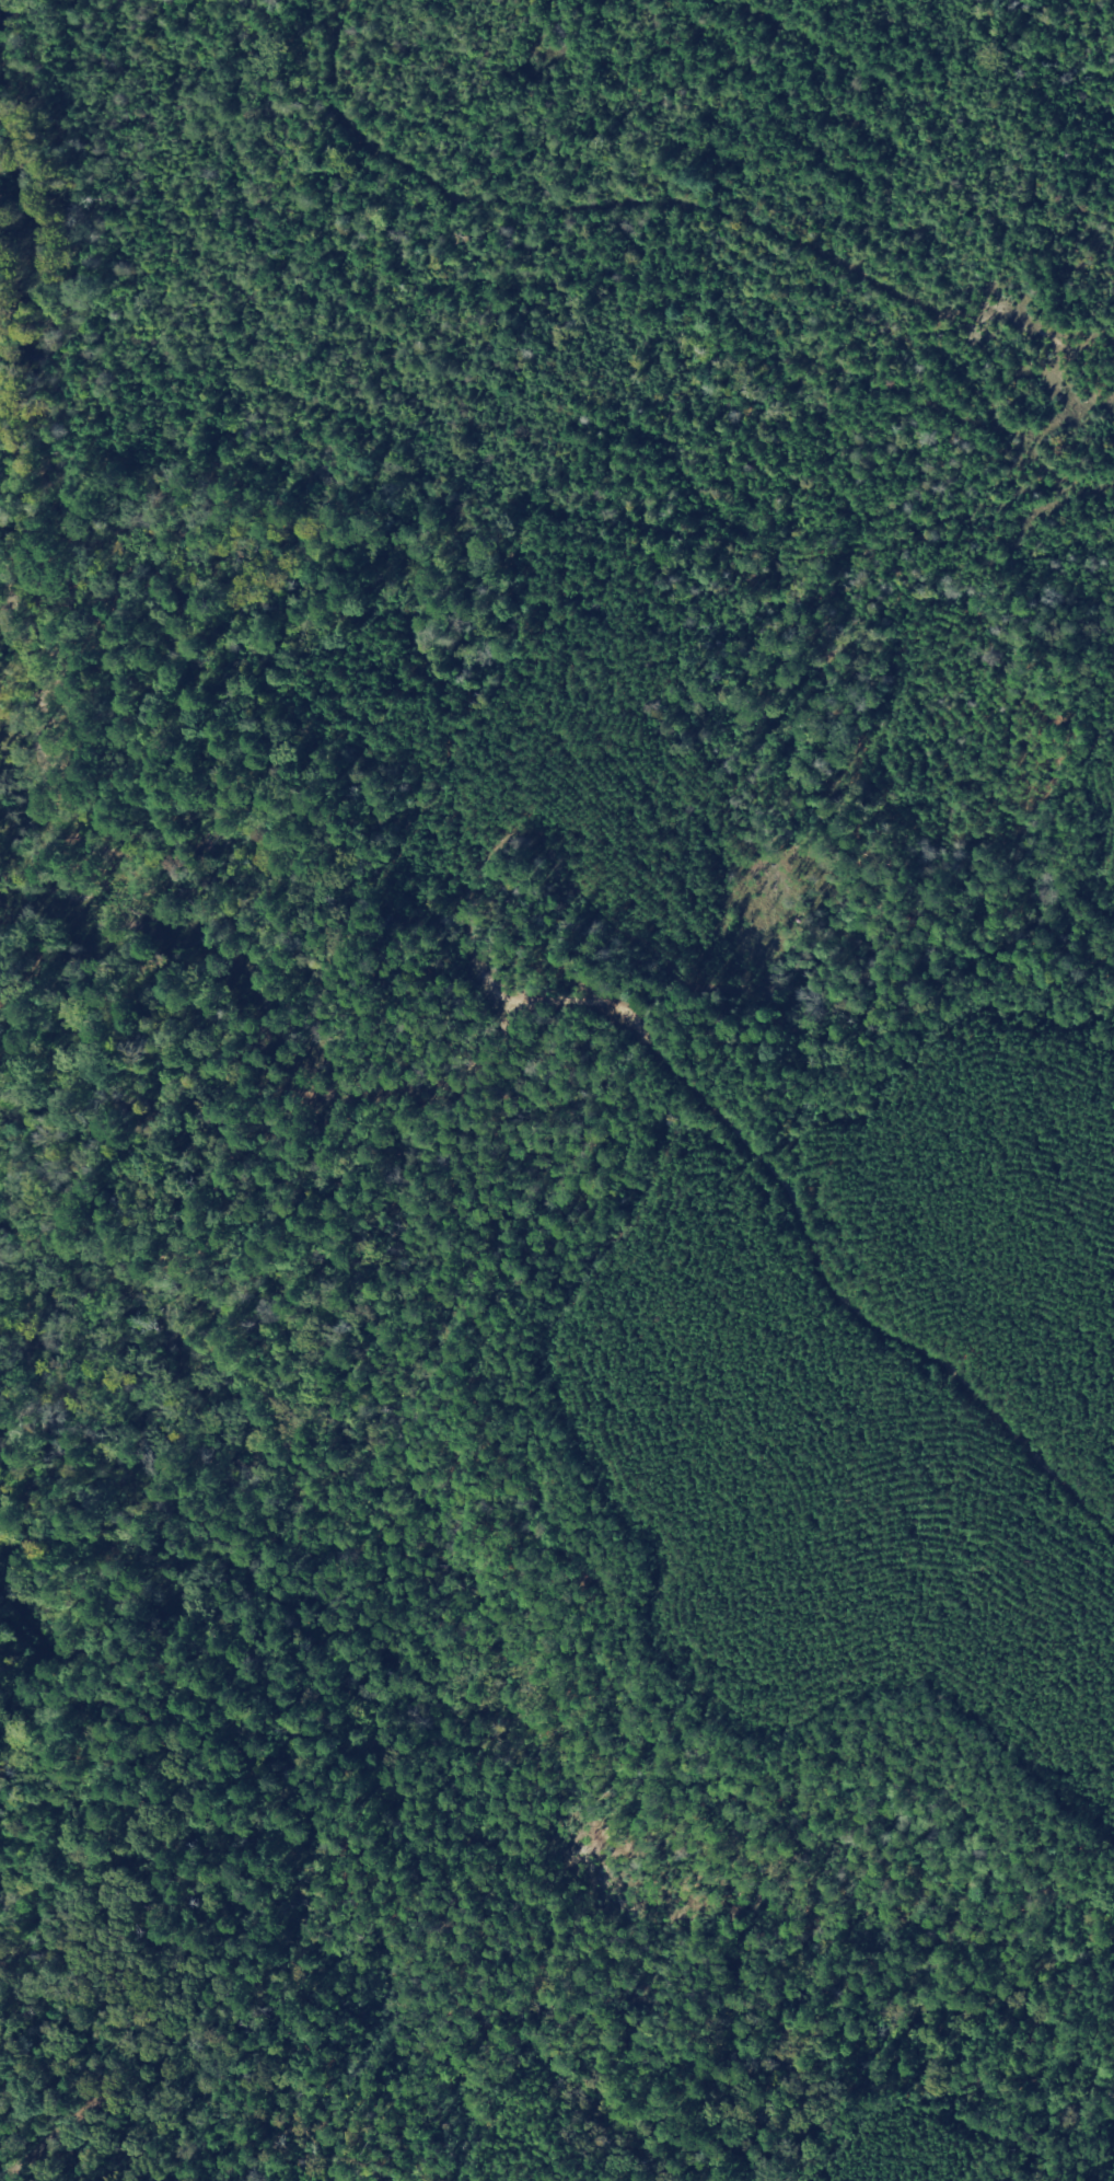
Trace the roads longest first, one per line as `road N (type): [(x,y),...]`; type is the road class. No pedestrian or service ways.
road 1 (residential): [(1113,161),(473,221)]
road 2 (residential): [(1113,712),(782,742)]

